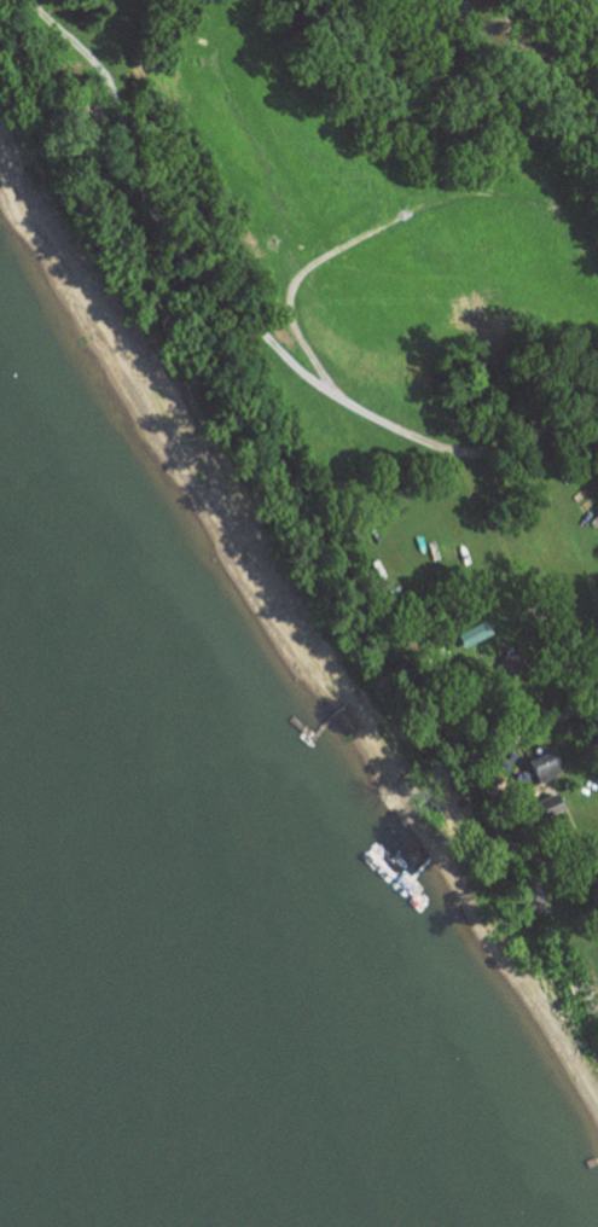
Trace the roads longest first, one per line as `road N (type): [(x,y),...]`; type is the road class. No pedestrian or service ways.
road 1 (residential): [(34,0),(95,66),(123,118),(138,185),(176,252),(310,378),(452,449),(597,427)]

